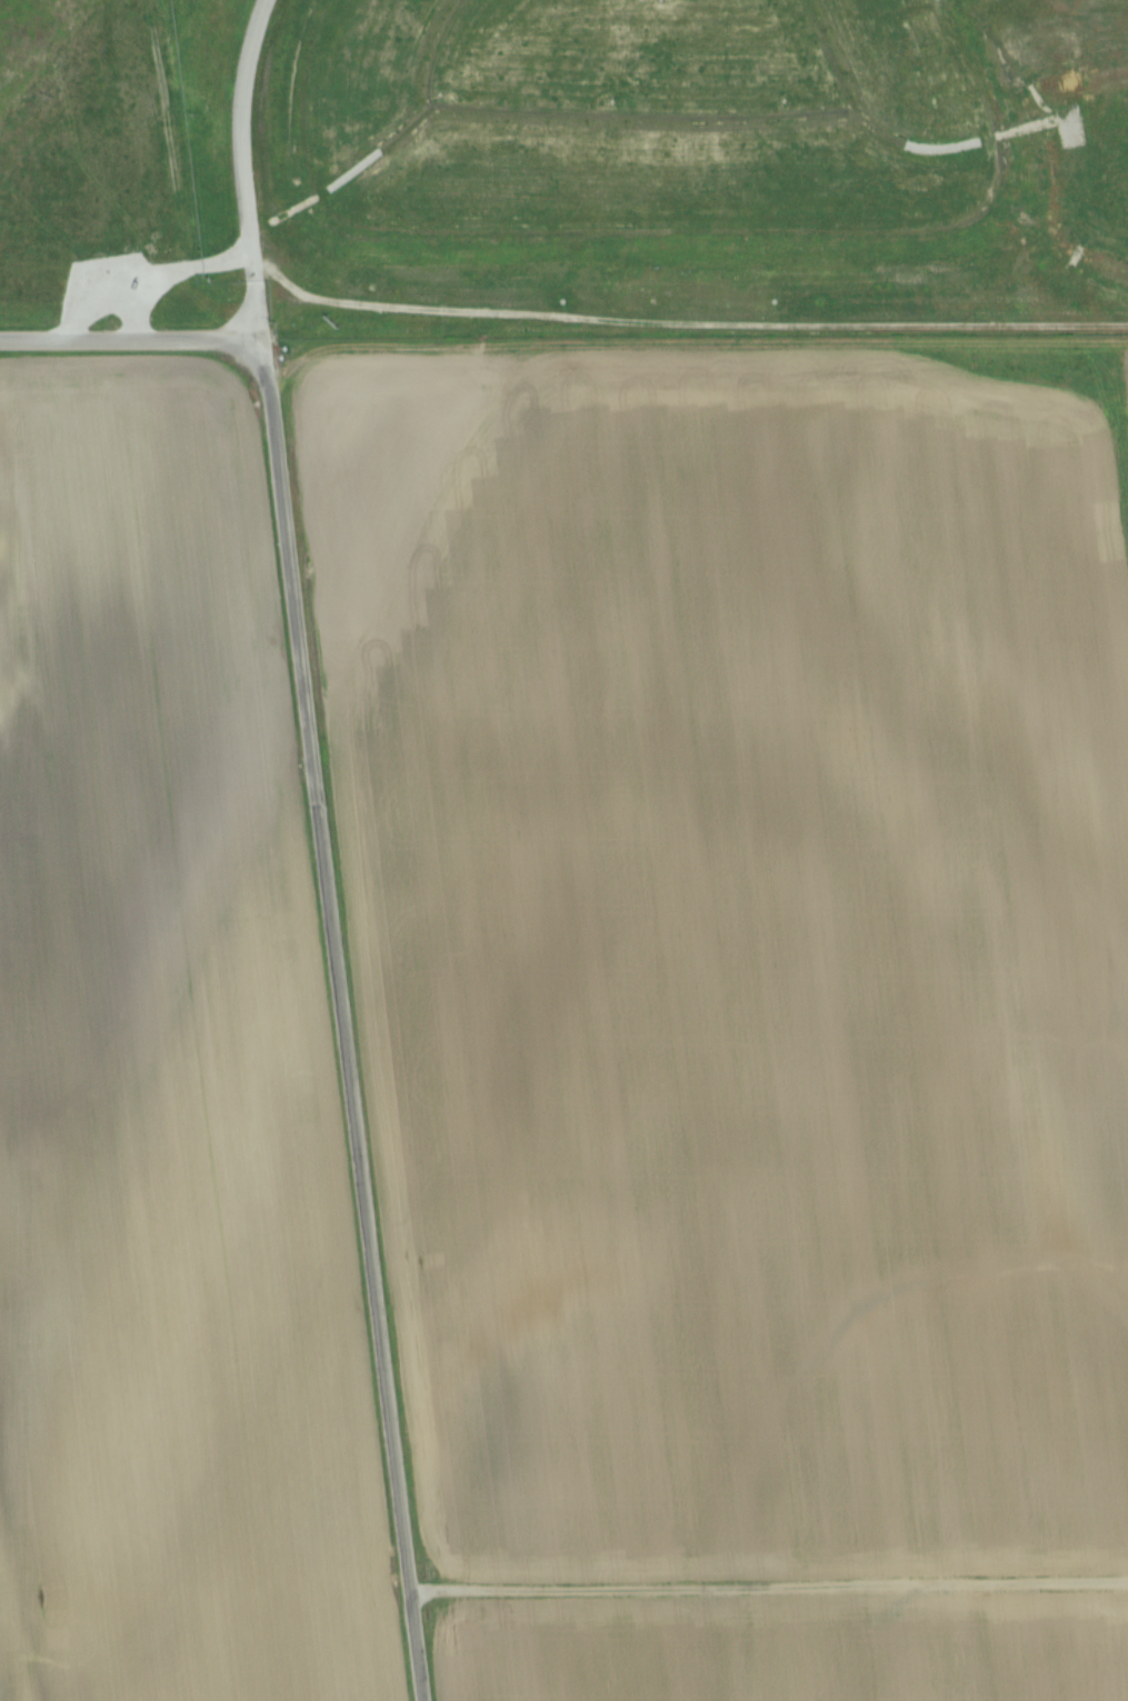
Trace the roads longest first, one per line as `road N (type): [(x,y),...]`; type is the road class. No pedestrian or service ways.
road 1 (residential): [(424,1700),(266,371),(249,338)]
road 2 (residential): [(249,338),(0,339)]

